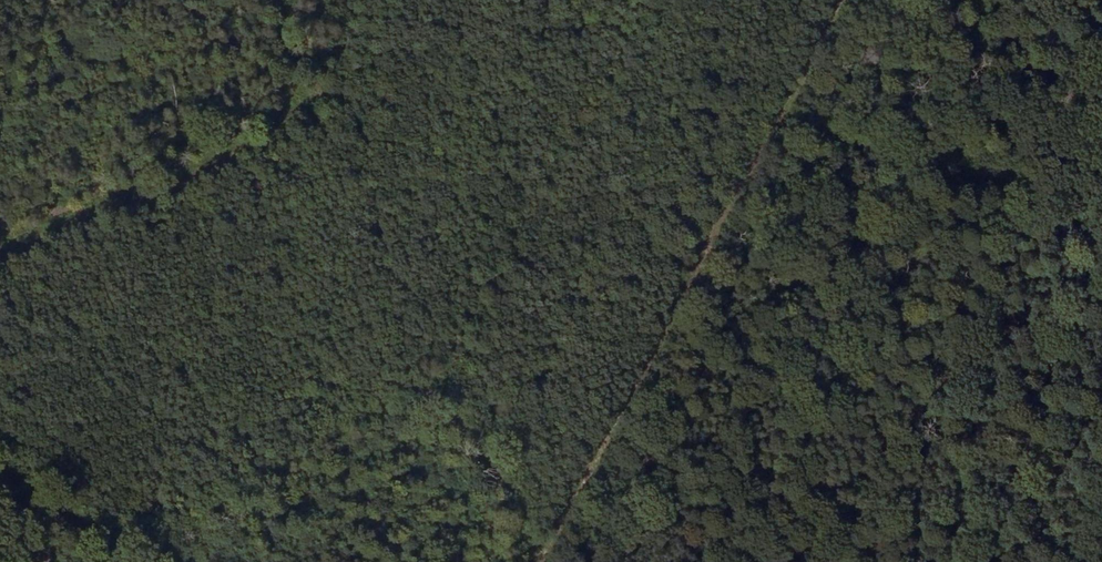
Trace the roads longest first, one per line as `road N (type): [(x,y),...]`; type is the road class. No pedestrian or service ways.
road 1 (track): [(539,561),(843,0)]
road 2 (track): [(0,478),(131,561)]

